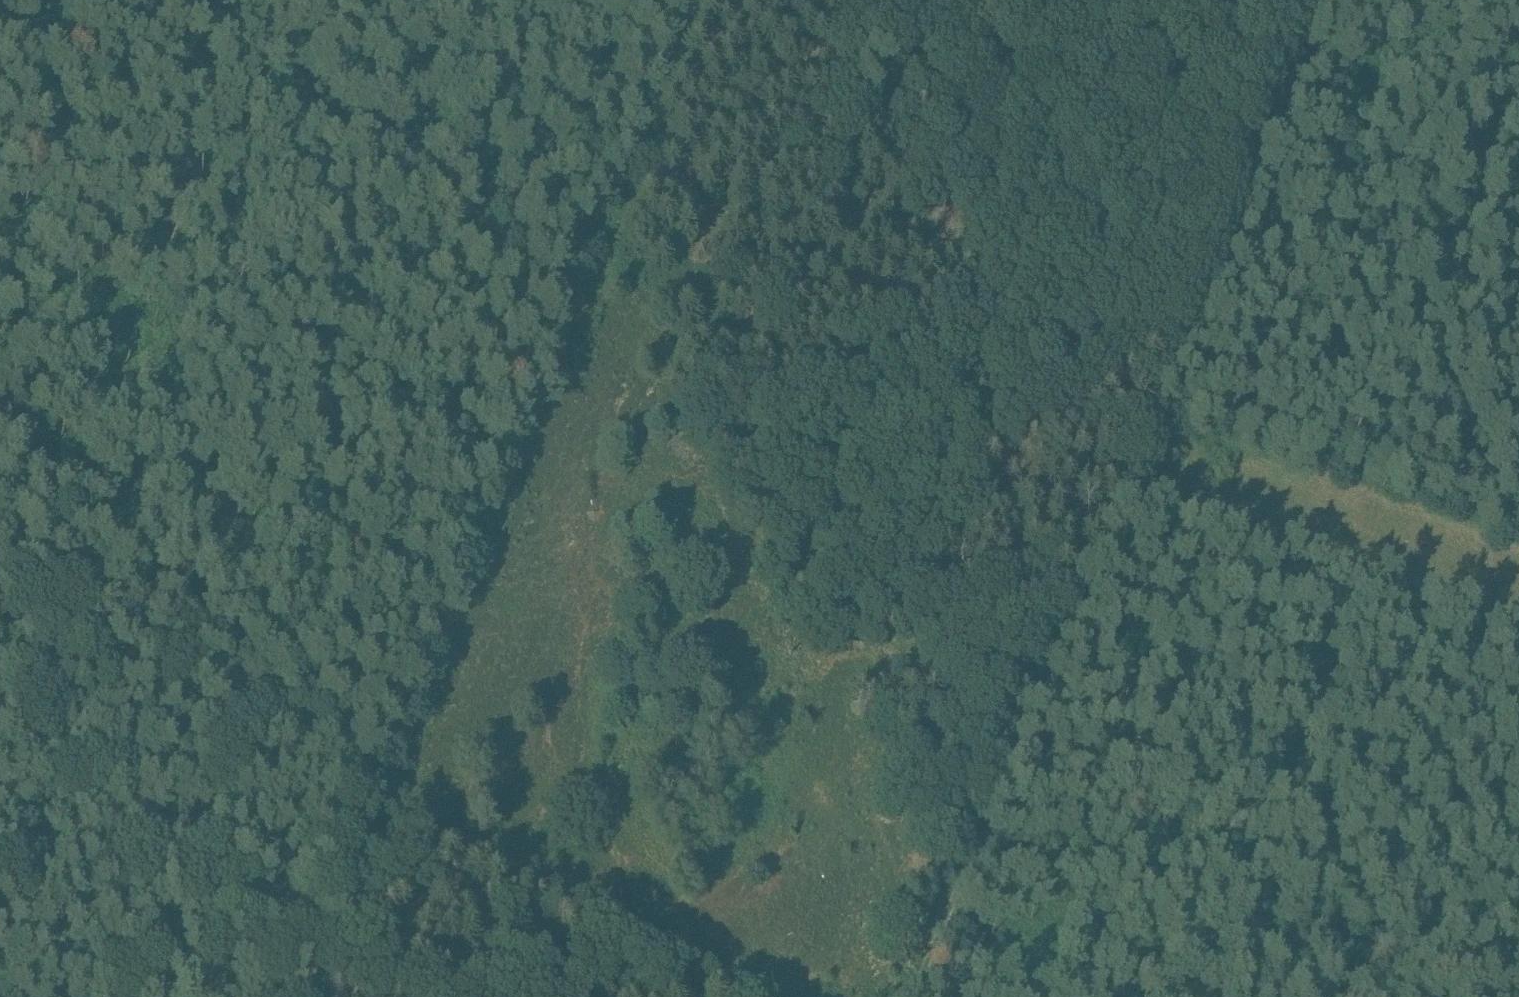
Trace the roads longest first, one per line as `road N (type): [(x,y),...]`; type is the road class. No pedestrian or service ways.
road 1 (track): [(906,996),(1171,432),(1332,0)]

